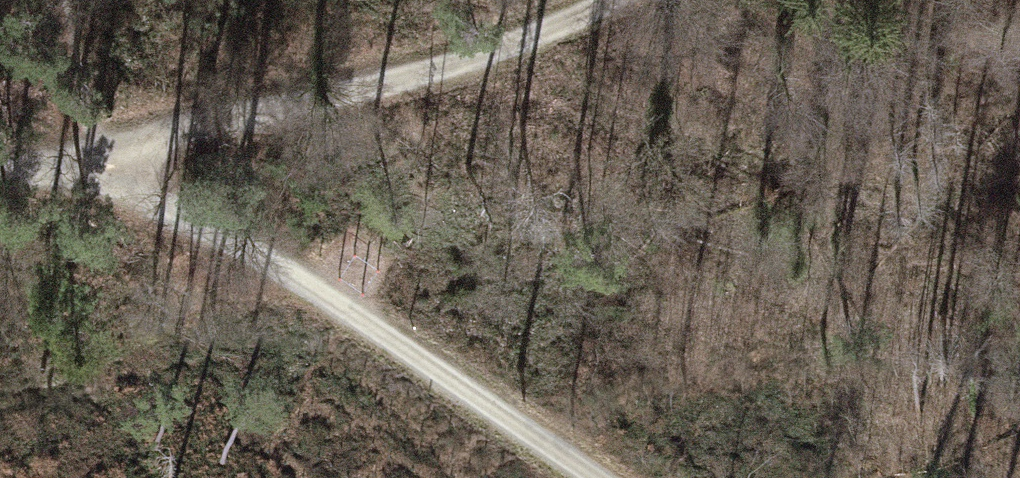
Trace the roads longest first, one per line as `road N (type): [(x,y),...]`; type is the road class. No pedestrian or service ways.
road 1 (track): [(589,477),(227,233),(88,150)]
road 2 (track): [(613,0),(425,85),(88,150)]

